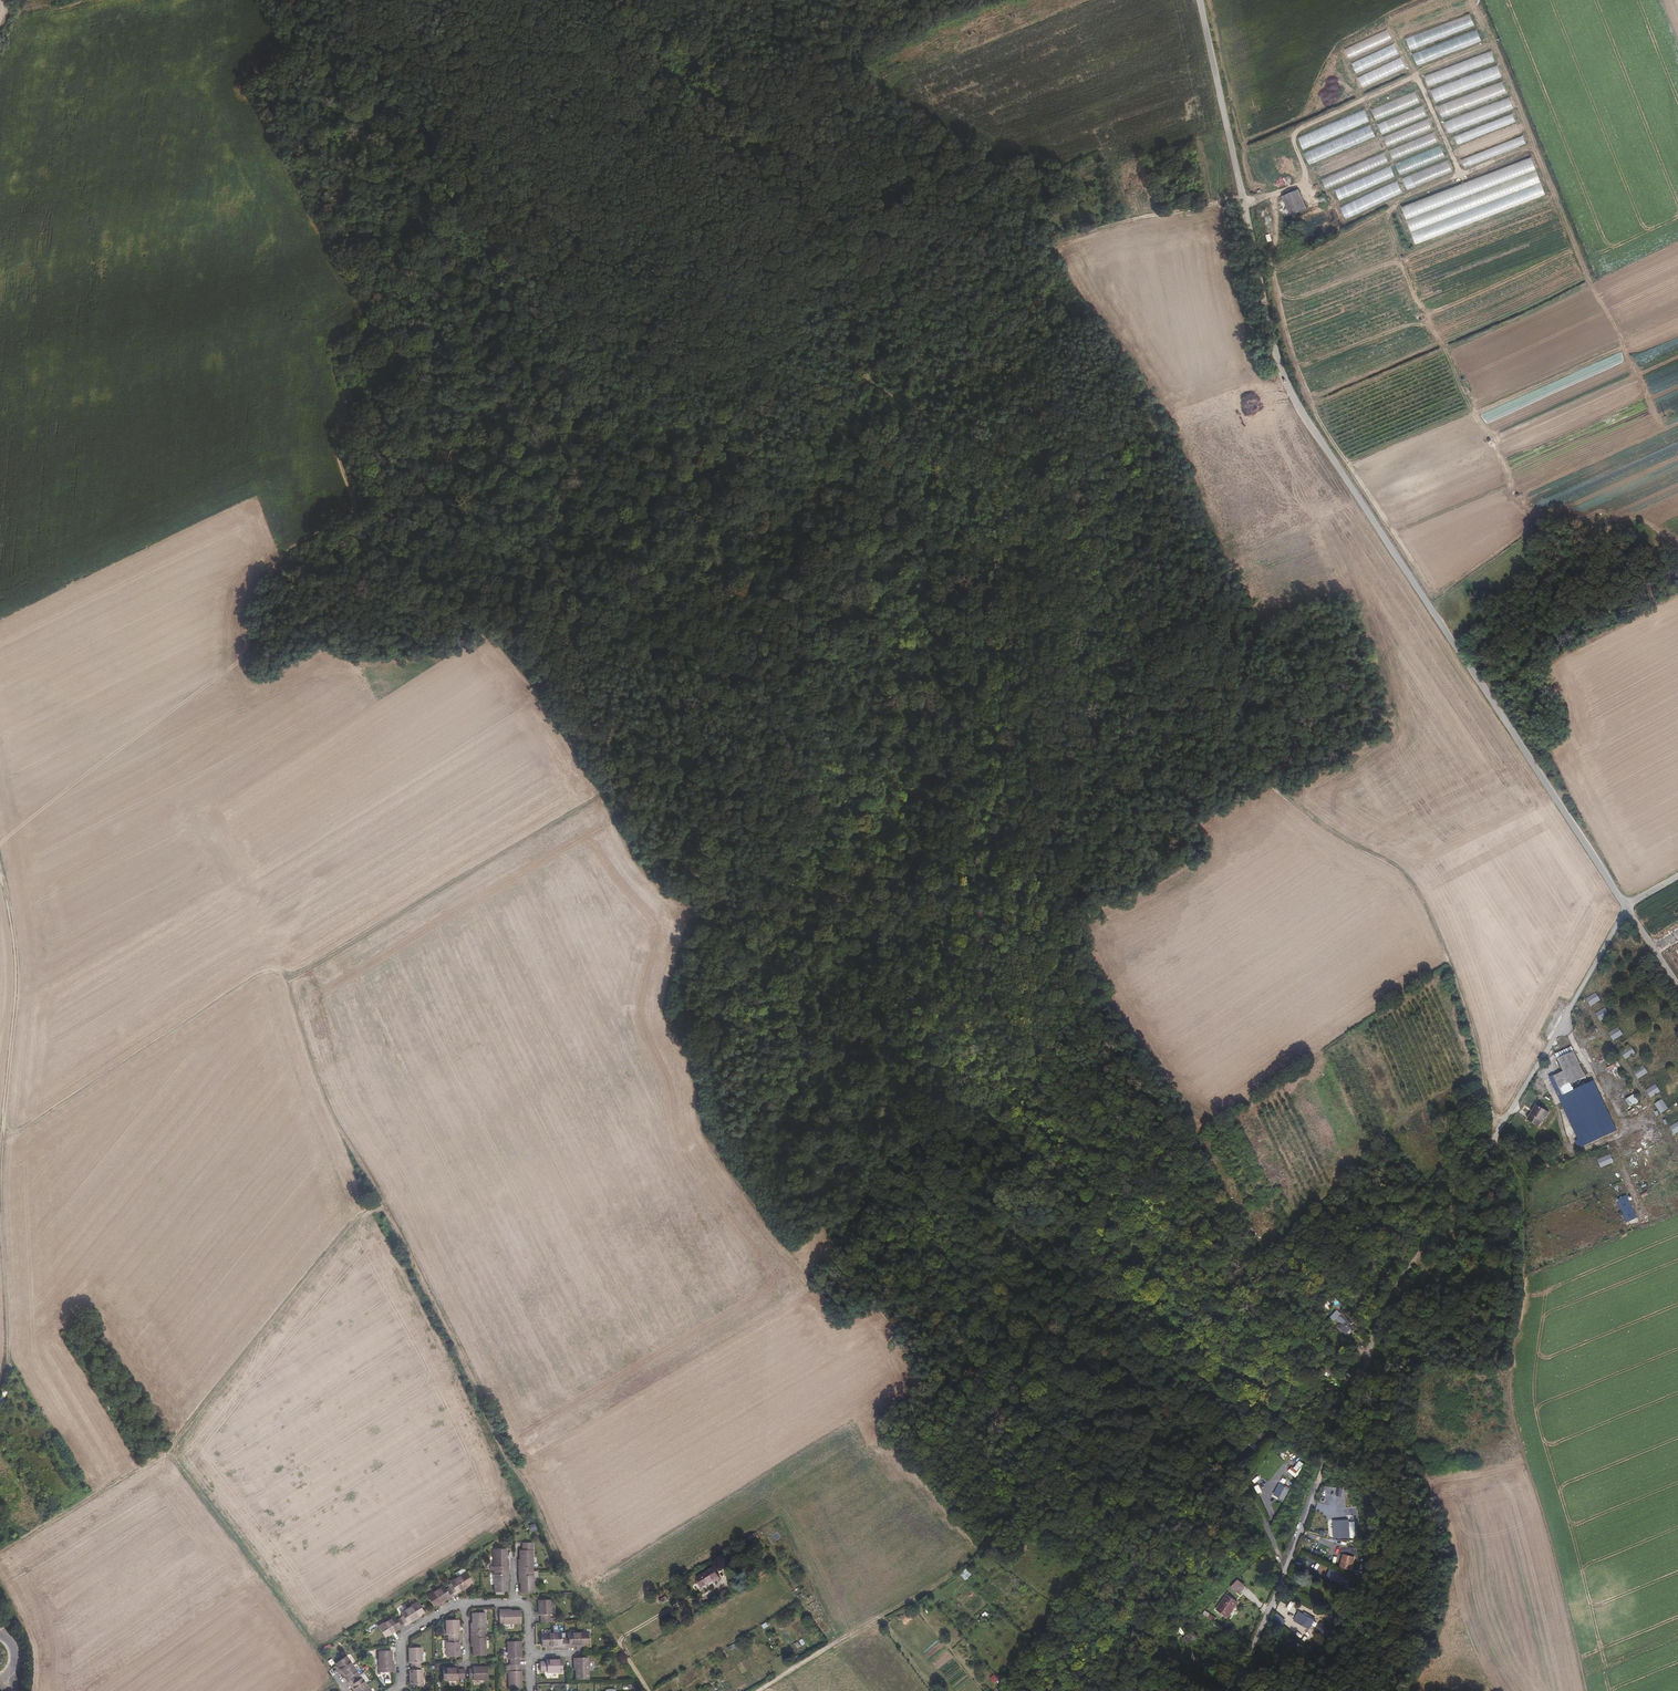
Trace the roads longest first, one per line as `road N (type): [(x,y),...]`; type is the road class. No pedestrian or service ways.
road 1 (track): [(0,821),(130,742),(234,653),(257,587),(276,562),(371,514),(486,446),(548,398),(578,388),(757,407),(836,393),(893,419),(944,455),(994,471),(1025,500),(1094,516),(1094,591),(1115,707),(1142,740),(1209,770),(1247,771),(1342,840),(1390,864),(1409,882),(1436,937),(1461,999),(1494,1141),(1521,1185),(1522,1303),(1510,1386),(1586,1690)]
road 2 (track): [(305,0),(406,134),(467,255),(582,394),(755,471),(850,483),(921,536),(954,615),(970,748),(948,851),(913,944),(900,1026),(909,1066),(978,1111),(1058,1208),(1234,1460),(1284,1572)]
road 3 (track): [(130,742),(213,834),(287,981),(297,1031),(328,1106),(539,1515),(649,1690)]
road 4 (unclassified): [(1199,0),(1276,362),(1295,402),(1629,906)]
road 5 (track): [(455,885),(835,1643)]
road 6 (track): [(756,1690),(943,1582),(1043,1500),(1157,1558),(1192,1545),(1218,1551),(1273,1544)]
road 7 (track): [(0,1556),(166,1450),(352,1223),(384,1205)]
road 8 (track): [(0,871),(15,991),(0,1185),(0,1385)]
road 9 (track): [(1493,1134),(1381,1315),(1284,1572)]
road 10 (track): [(836,393),(1050,245),(1240,195)]
road 11 (track): [(287,981),(619,791)]
road 12 (track): [(3,1144),(279,964)]
road 13 (track): [(1586,840),(1512,695),(1524,640),(1467,585)]
road 14 (track): [(166,1450),(334,1672)]
road 15 (residential): [(394,1690),(404,1636),(453,1603),(518,1602),(529,1615),(529,1690)]
road 16 (track): [(1483,1080),(1453,1087),(1380,1138),(1284,1236)]
road 17 (track): [(1284,1572),(1231,1690)]

